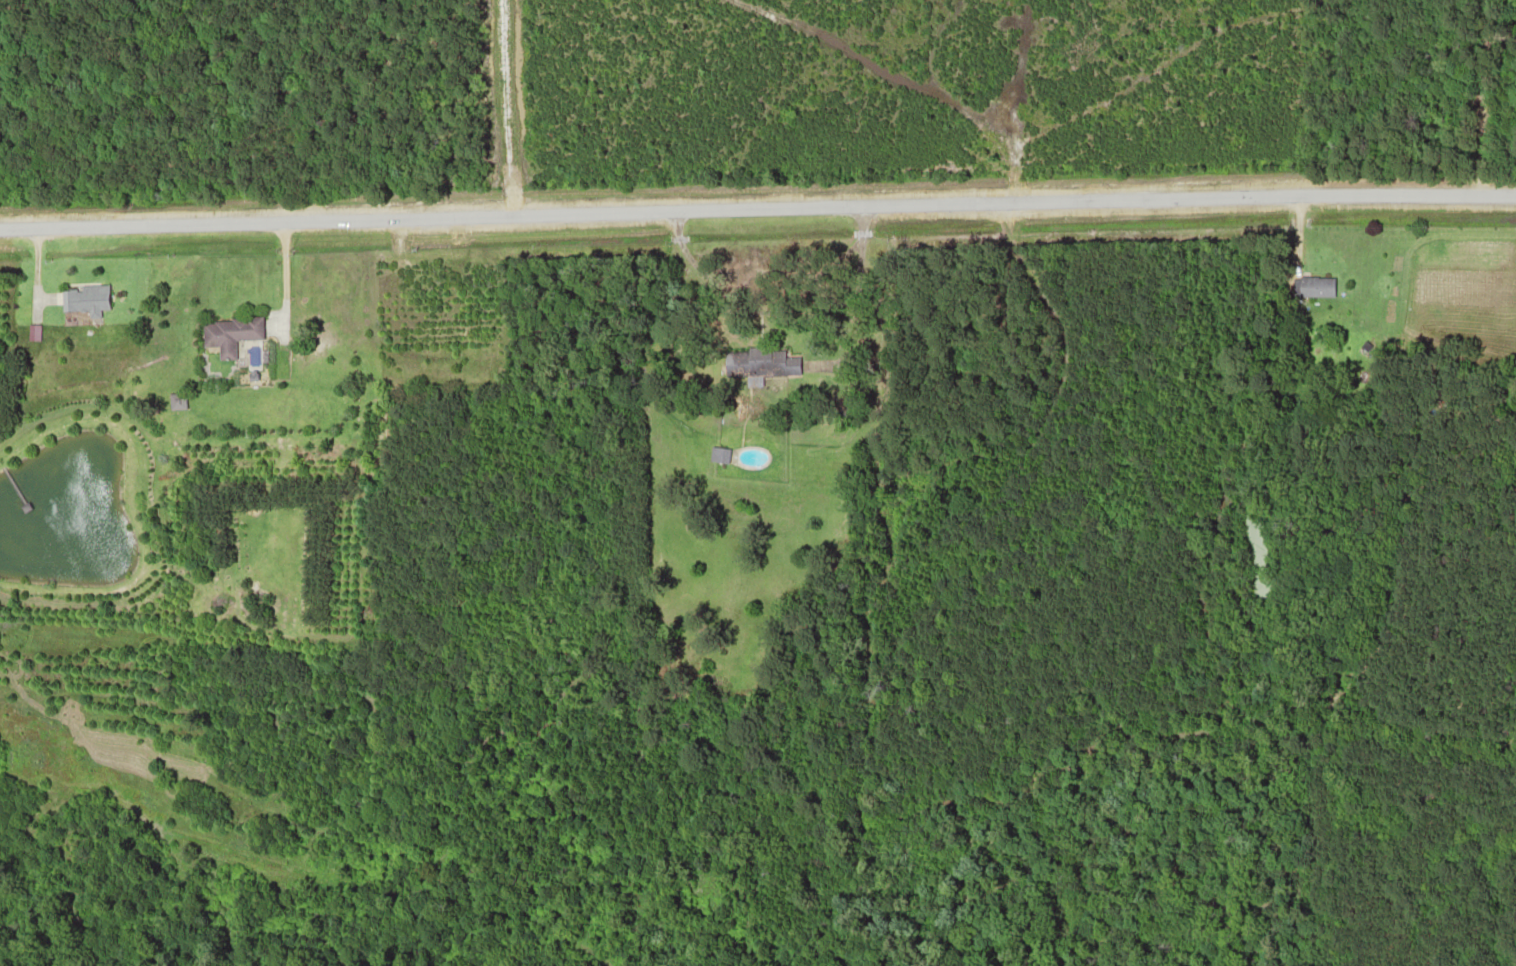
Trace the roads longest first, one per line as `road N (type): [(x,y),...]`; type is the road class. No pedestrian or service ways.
road 1 (residential): [(0,228),(1515,194)]

